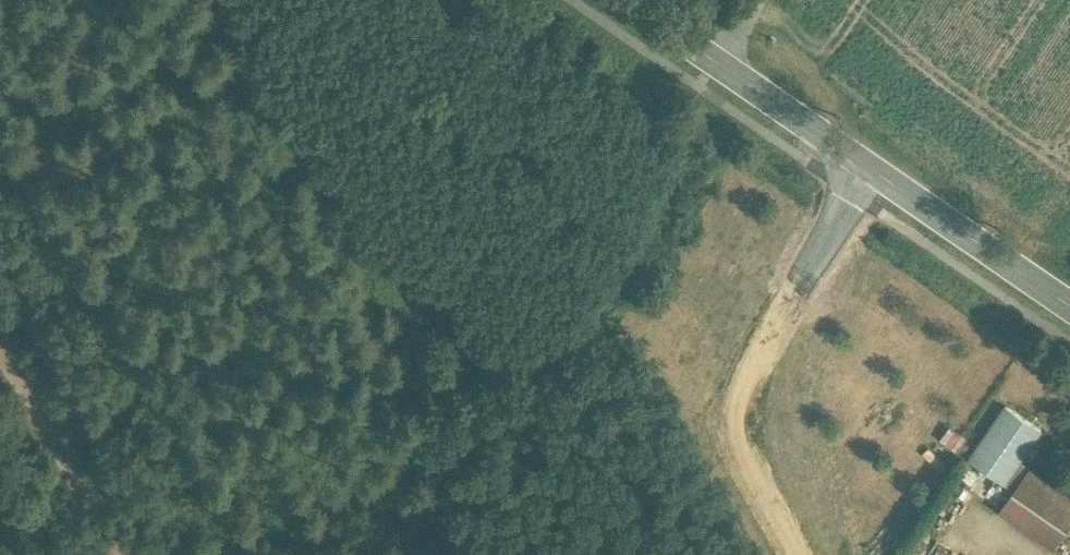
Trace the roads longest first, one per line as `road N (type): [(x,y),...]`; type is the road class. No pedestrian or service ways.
road 1 (secondary): [(1069,295),(717,61)]

